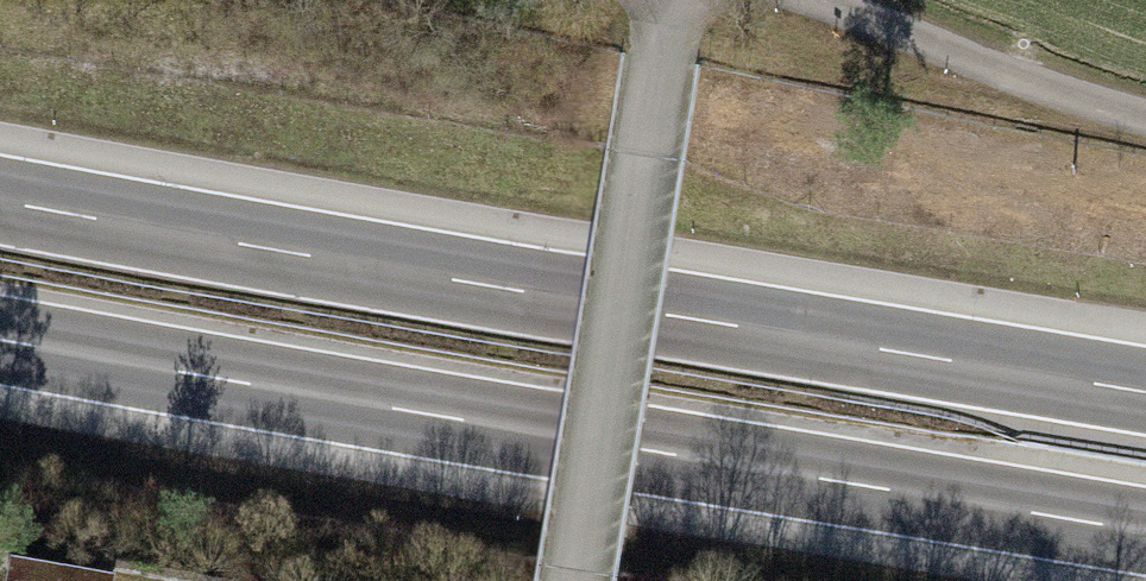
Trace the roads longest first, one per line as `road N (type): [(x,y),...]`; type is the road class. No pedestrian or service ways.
road 1 (motorway): [(1145,390),(0,199)]
road 2 (motorway): [(0,340),(1145,529)]
road 3 (unclassified): [(573,580),(663,0)]
road 4 (unclassified): [(1145,111),(823,0)]

